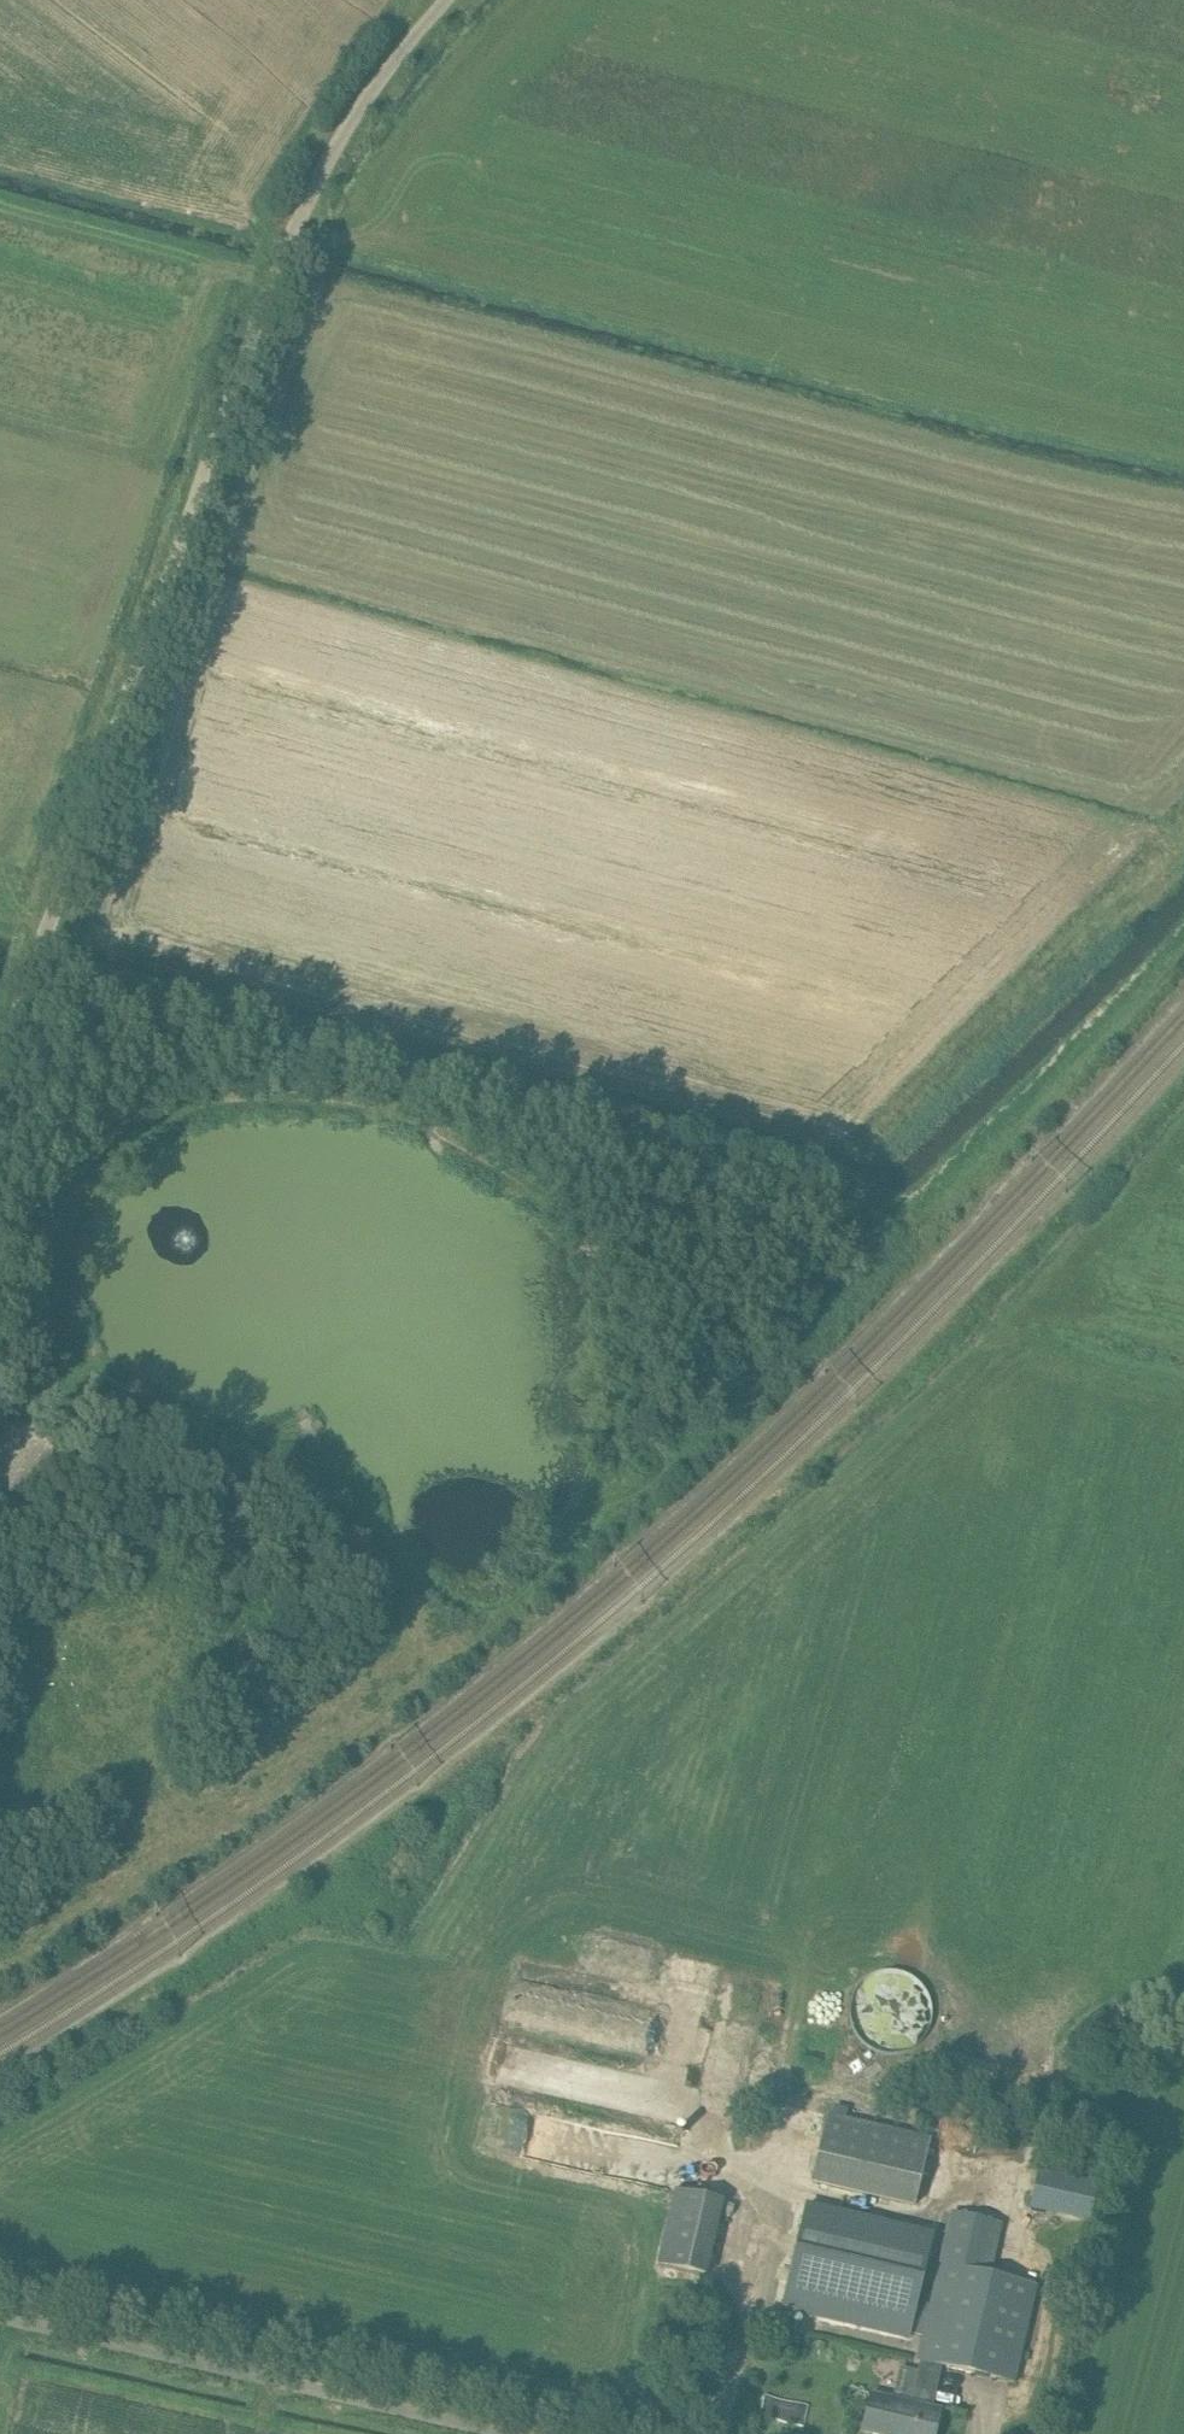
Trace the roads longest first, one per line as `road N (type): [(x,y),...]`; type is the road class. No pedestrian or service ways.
road 1 (unclassified): [(0,1063),(276,267),(331,153),(443,0)]
road 2 (unclassified): [(0,2315),(539,2433)]

